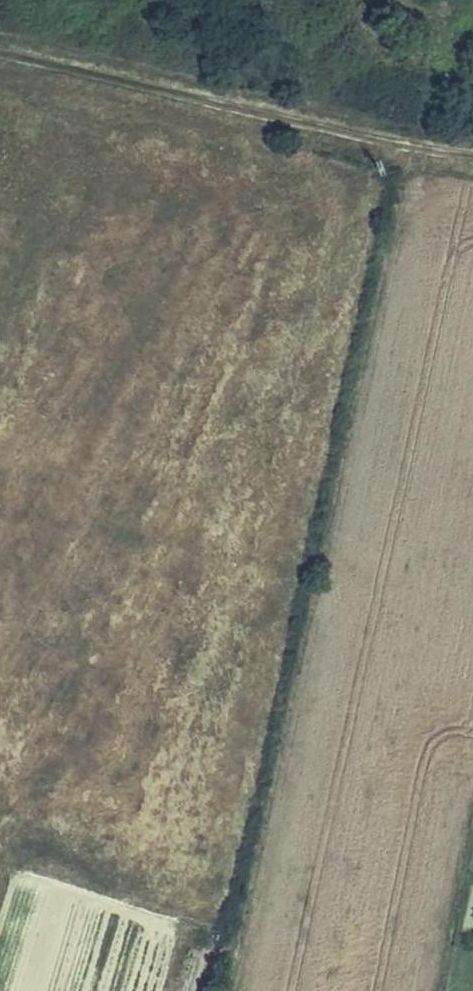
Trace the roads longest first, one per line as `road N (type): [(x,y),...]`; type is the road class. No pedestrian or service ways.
road 1 (track): [(472,151),(355,138),(0,56)]

